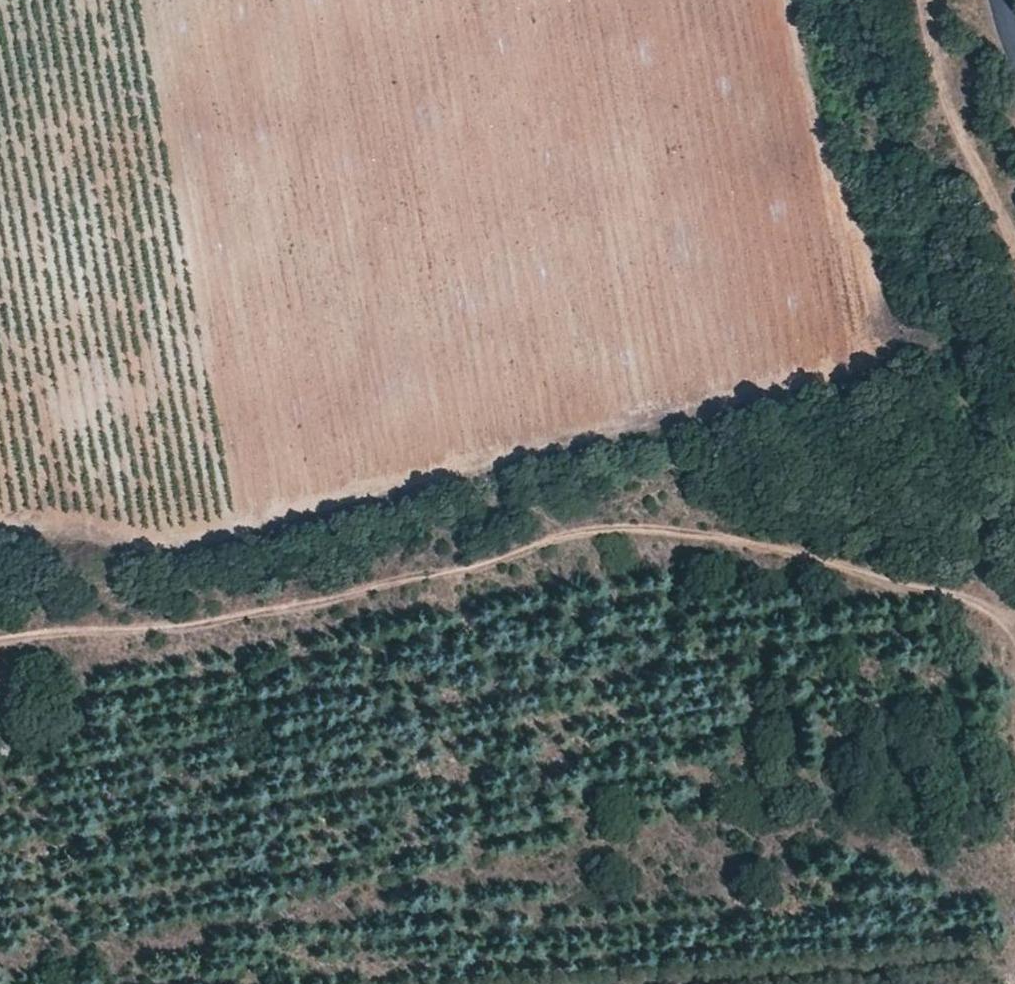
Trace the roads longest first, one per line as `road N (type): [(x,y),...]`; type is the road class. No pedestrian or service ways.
road 1 (track): [(0,643),(224,619),(621,527),(819,558),(932,588),(994,612),(1014,634)]
road 2 (track): [(1014,250),(959,130),(921,0)]

